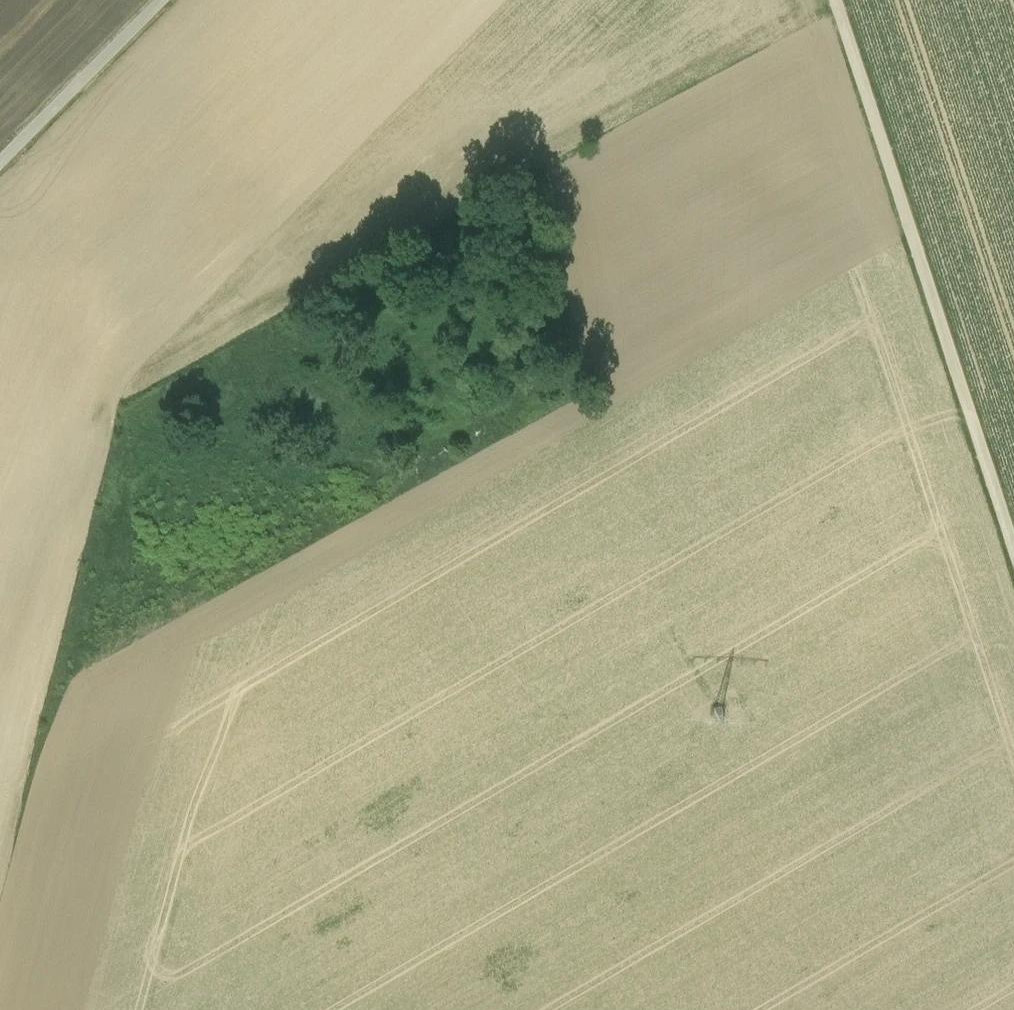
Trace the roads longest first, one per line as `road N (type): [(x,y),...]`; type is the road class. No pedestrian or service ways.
road 1 (unclassified): [(836,0),(1013,548)]
road 2 (unclassified): [(166,0),(0,165)]

